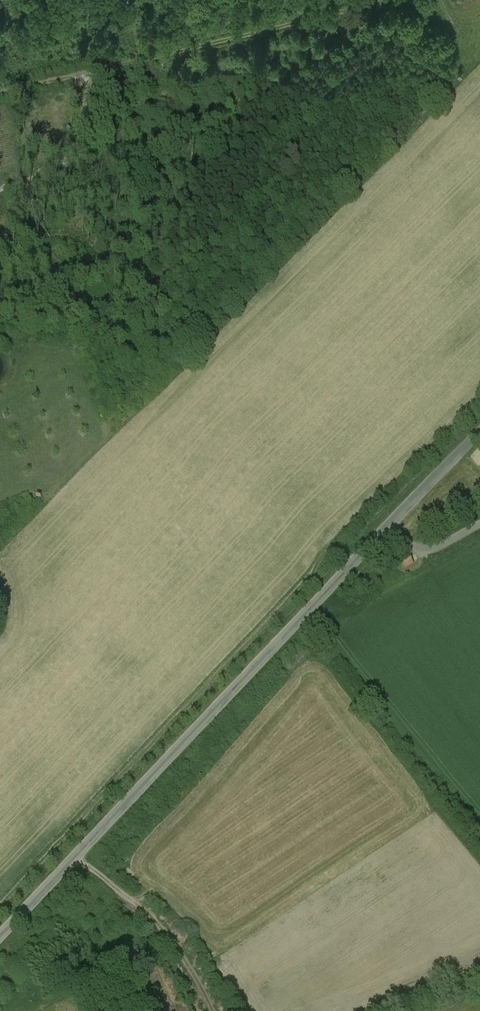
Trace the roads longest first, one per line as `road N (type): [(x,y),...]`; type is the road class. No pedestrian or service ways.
road 1 (unclassified): [(386,529),(0,937)]
road 2 (track): [(0,95),(394,0)]
road 3 (track): [(213,1010),(155,921),(74,858)]
road 4 (unclassified): [(479,435),(386,529)]

